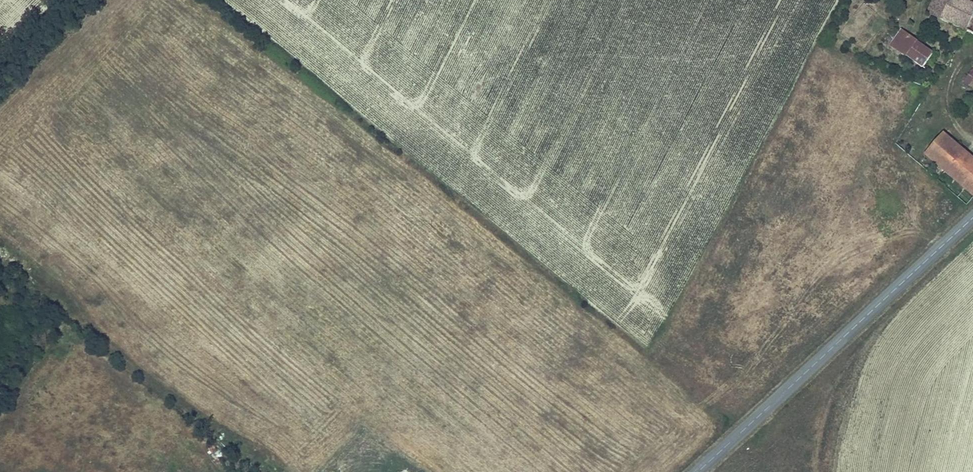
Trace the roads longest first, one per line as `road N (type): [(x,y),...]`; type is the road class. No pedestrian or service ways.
road 1 (tertiary): [(972,217),(698,471)]

